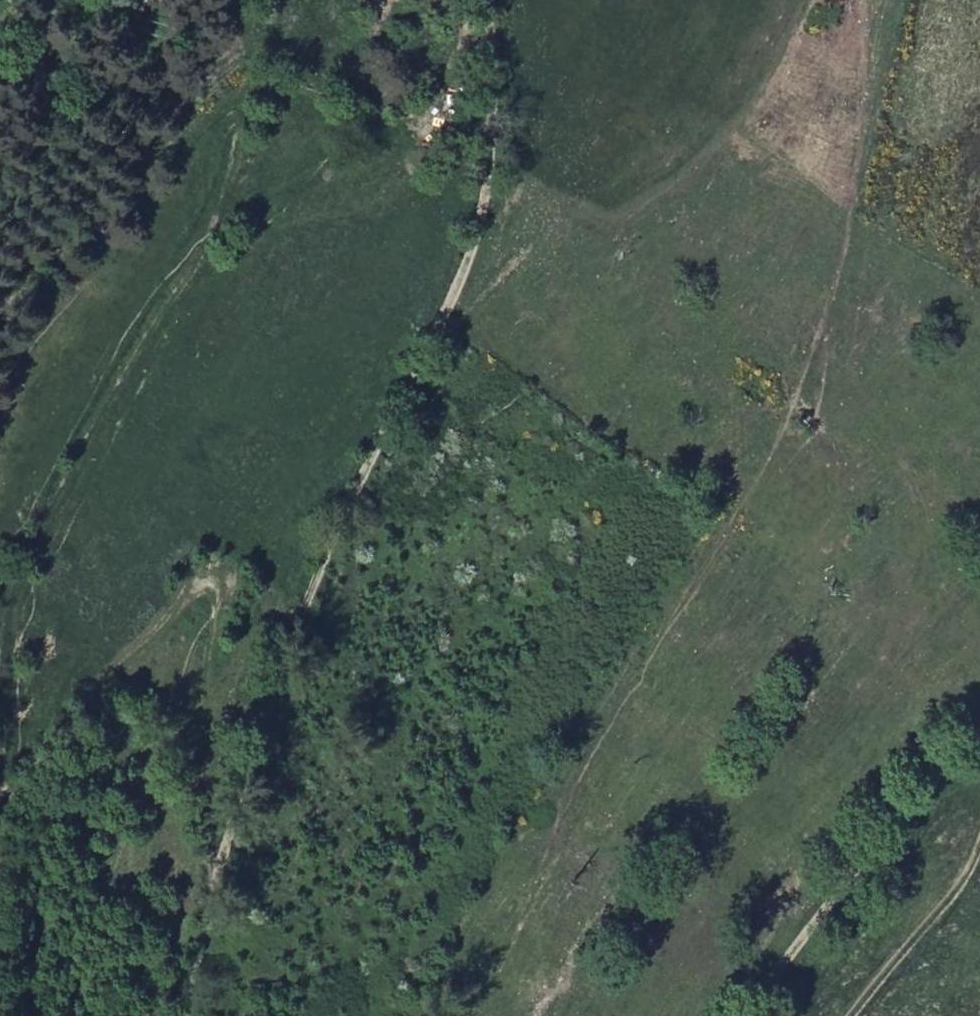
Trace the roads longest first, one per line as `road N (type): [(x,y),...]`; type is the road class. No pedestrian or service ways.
road 1 (track): [(198,1015),(195,859),(326,471),(469,211),(481,0)]
road 2 (track): [(748,1015),(943,758),(979,732)]

